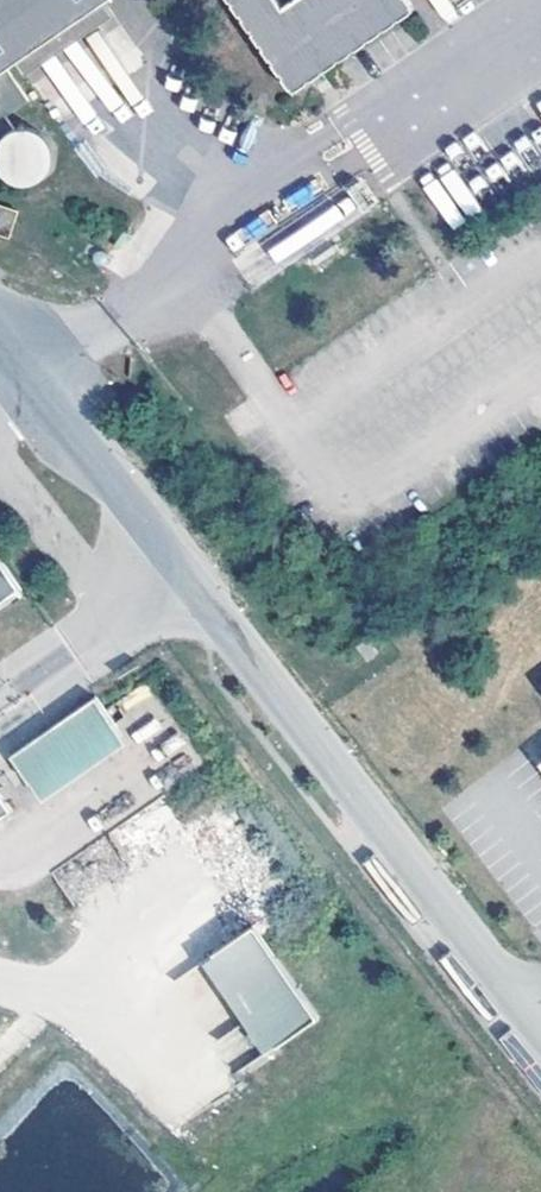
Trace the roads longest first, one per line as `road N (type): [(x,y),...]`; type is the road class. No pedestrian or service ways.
road 1 (unclassified): [(0,343),(540,1043)]

